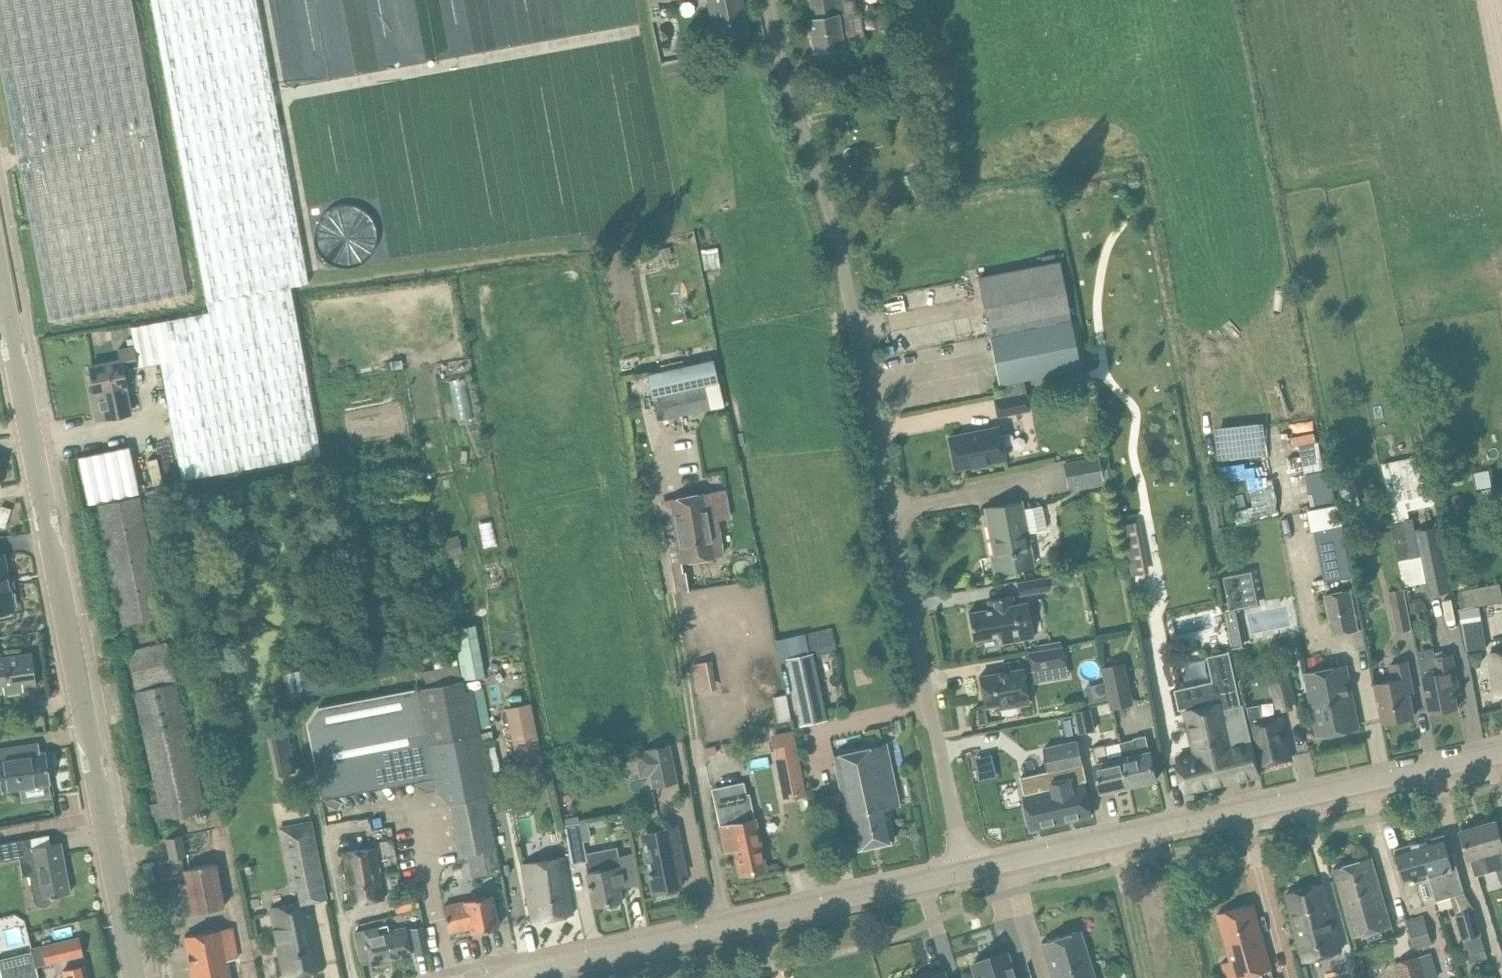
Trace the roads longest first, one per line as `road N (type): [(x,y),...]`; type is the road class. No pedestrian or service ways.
road 1 (unclassified): [(968,873),(838,236),(768,0)]
road 2 (tertiary): [(136,977),(0,272)]
road 3 (secondary): [(968,873),(1501,753)]
road 4 (secondary): [(509,977),(968,873)]

